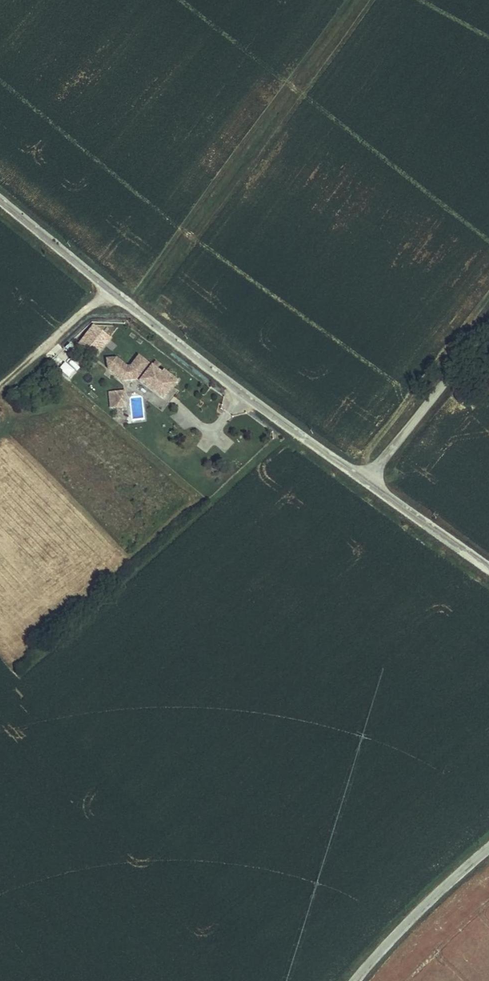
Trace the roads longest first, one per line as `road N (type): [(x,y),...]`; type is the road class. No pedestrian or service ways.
road 1 (unclassified): [(0,199),(371,479)]
road 2 (unclassified): [(371,479),(488,329)]
road 3 (unclassified): [(354,980),(488,846)]
road 4 (unclassified): [(371,479),(488,564)]

